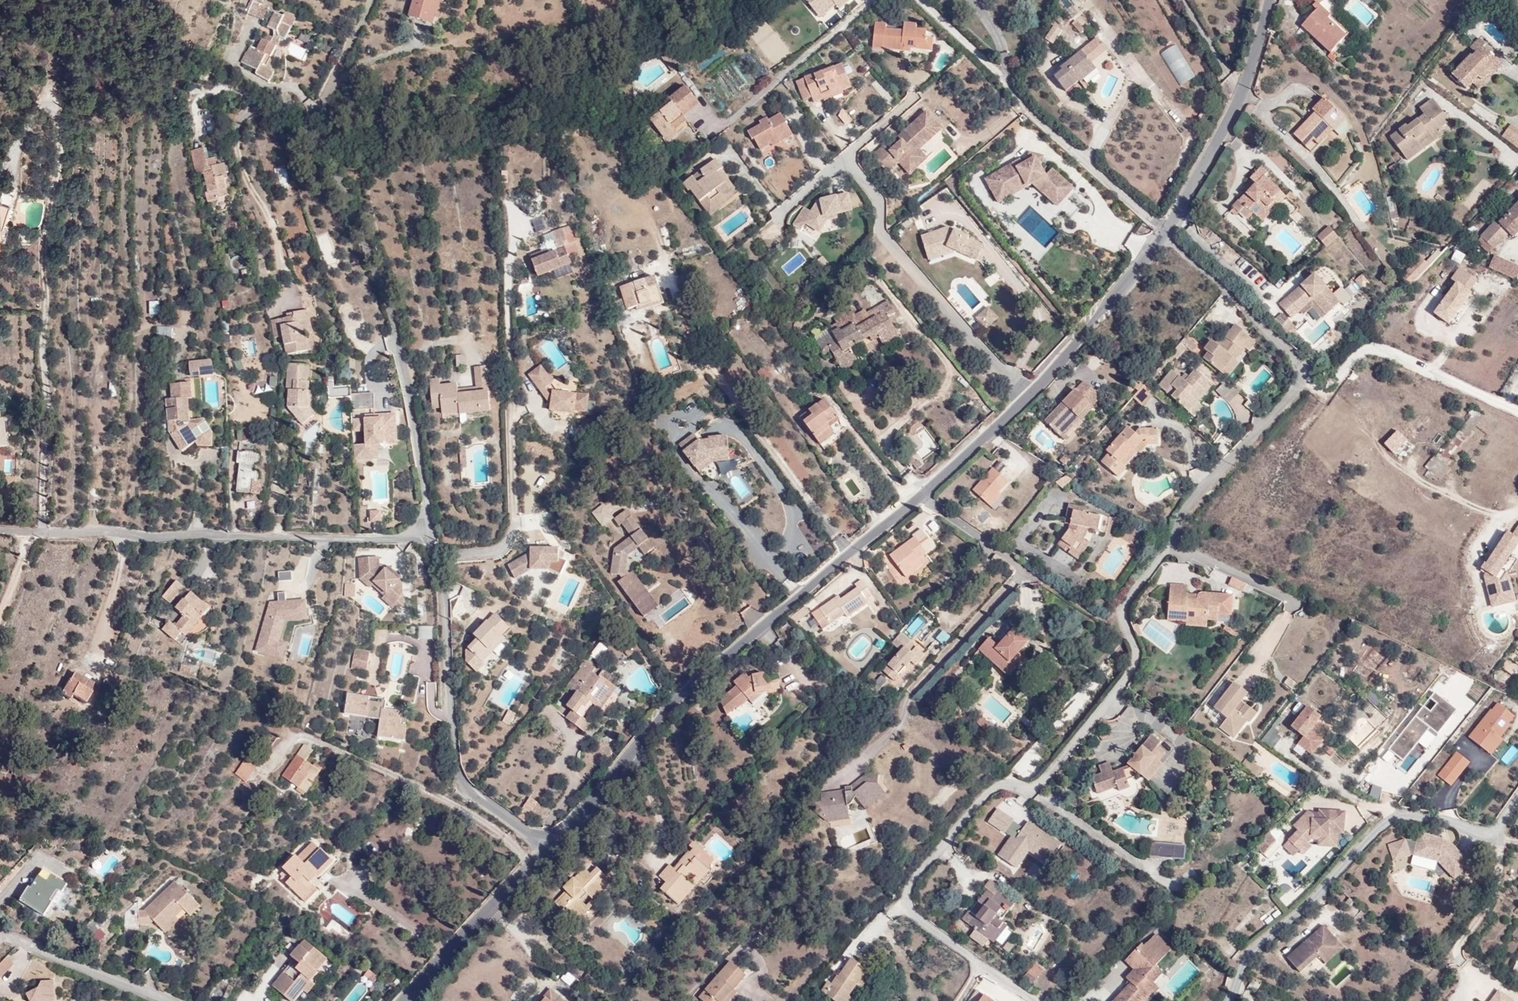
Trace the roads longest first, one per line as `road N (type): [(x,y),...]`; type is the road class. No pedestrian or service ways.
road 1 (residential): [(1171,546),(1127,603),(1132,666),(1034,789),(1006,784),(985,794),(905,895),(910,914),(976,962)]
road 2 (residential): [(325,114),(397,347),(431,540)]
road 3 (residential): [(431,540),(0,530)]
road 4 (tertiary): [(544,845),(687,693),(851,551)]
road 5 (residential): [(919,497),(1025,573),(902,704),(902,718),(877,748)]
road 6 (residential): [(1229,1000),(1244,957),(1315,897),(1384,822),(1410,815),(1494,839)]
road 7 (residential): [(431,540),(441,572),(458,775),(544,845)]
road 8 (residential): [(851,551),(706,355),(665,263)]
road 9 (residential): [(918,0),(1162,229)]
road 10 (residential): [(1028,391),(985,356),(883,239),(879,198),(845,158)]
road 11 (tertiary): [(1162,229),(1229,120),(1267,0)]
road 12 (residential): [(1303,376),(1327,391),(1361,350),(1381,349),(1517,408)]
road 13 (residential): [(1303,376),(1186,504),(1171,546)]
road 14 (tertiary): [(1028,391),(1117,300),(1162,229)]
road 15 (tertiary): [(406,1000),(544,845)]
road 16 (residential): [(1162,229),(1298,359),(1303,376)]
road 17 (residential): [(872,0),(722,127)]
road 18 (tertiary): [(919,497),(1028,391)]
road 19 (residential): [(1171,546),(1295,603)]
road 20 (residential): [(1494,839),(1497,886),(1455,952)]
road 21 (residential): [(371,0),(325,114)]

